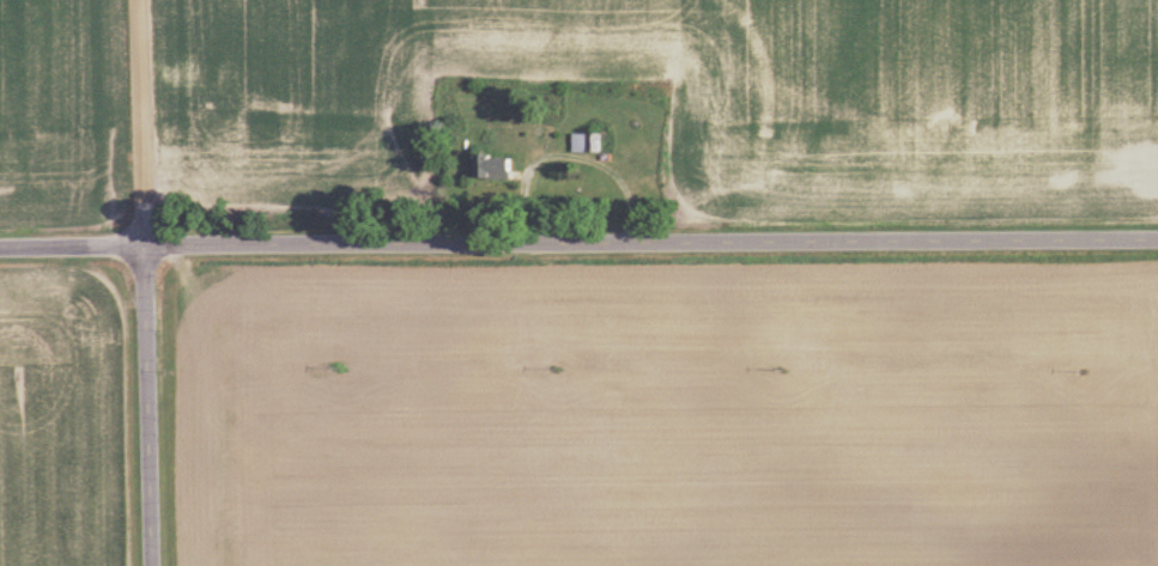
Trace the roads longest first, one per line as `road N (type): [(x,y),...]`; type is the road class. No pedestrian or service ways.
road 1 (tertiary): [(1157,234),(0,245)]
road 2 (residential): [(149,565),(136,0)]

